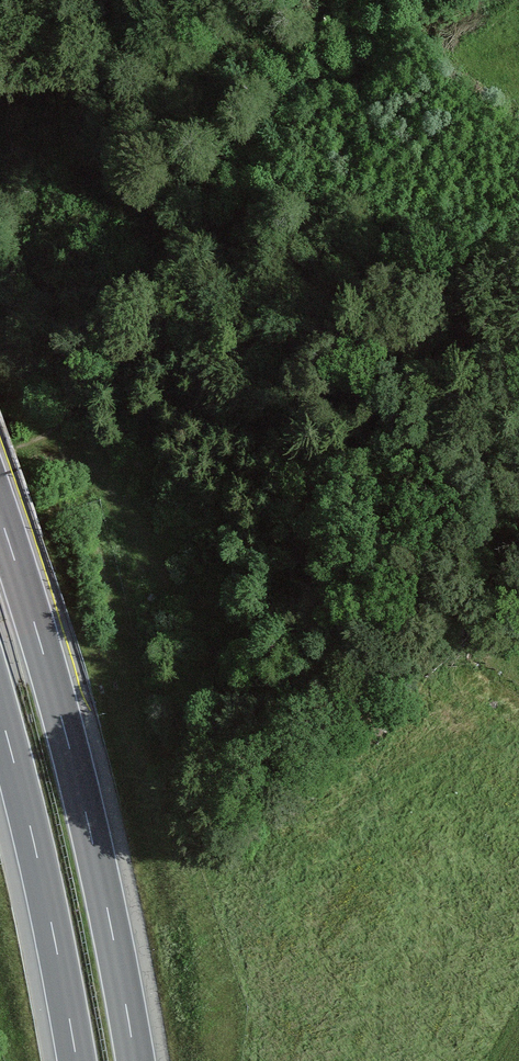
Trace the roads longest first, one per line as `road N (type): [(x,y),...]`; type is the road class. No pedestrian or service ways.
road 1 (track): [(0,457),(48,434),(90,459),(161,576),(204,613),(277,631),(339,621),(403,631),(518,701)]
road 2 (motorway): [(135,1060),(88,822),(0,517)]
road 3 (motorway): [(0,711),(76,1060)]

